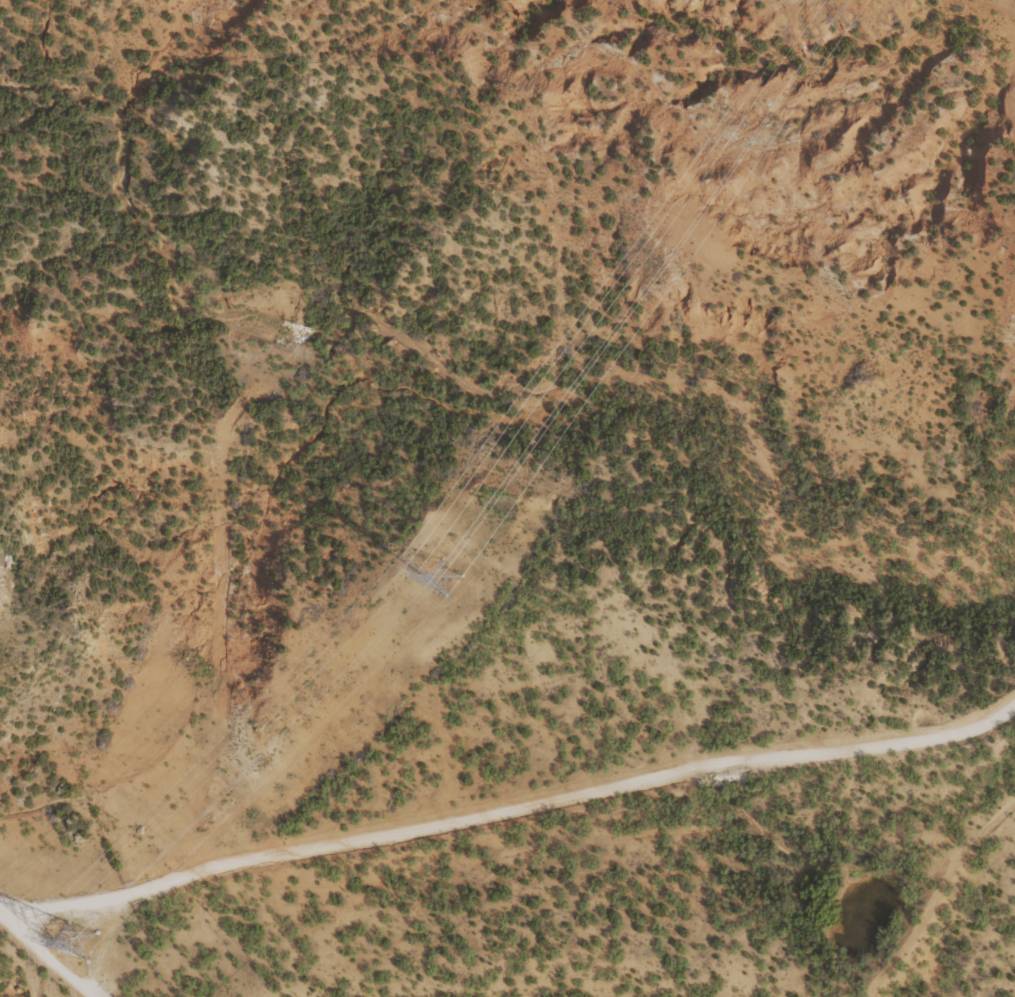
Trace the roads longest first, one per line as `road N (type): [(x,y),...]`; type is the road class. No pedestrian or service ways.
road 1 (residential): [(3,920),(703,764),(827,756),(980,729),(1014,699)]
road 2 (residential): [(98,996),(0,917)]

